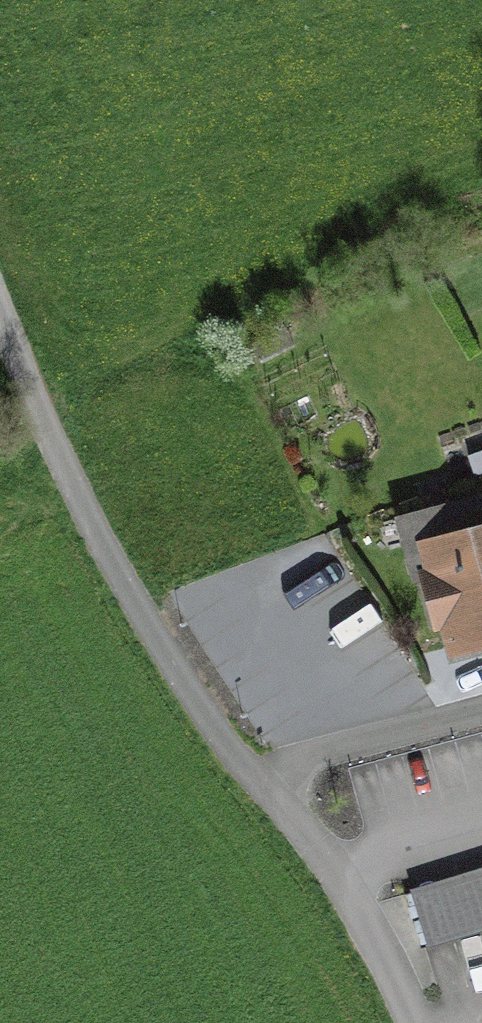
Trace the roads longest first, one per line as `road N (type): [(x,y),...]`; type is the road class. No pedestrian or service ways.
road 1 (track): [(23,390),(60,481),(134,611),(253,779)]
road 2 (residential): [(253,779),(323,868),(378,959),(404,1022)]

